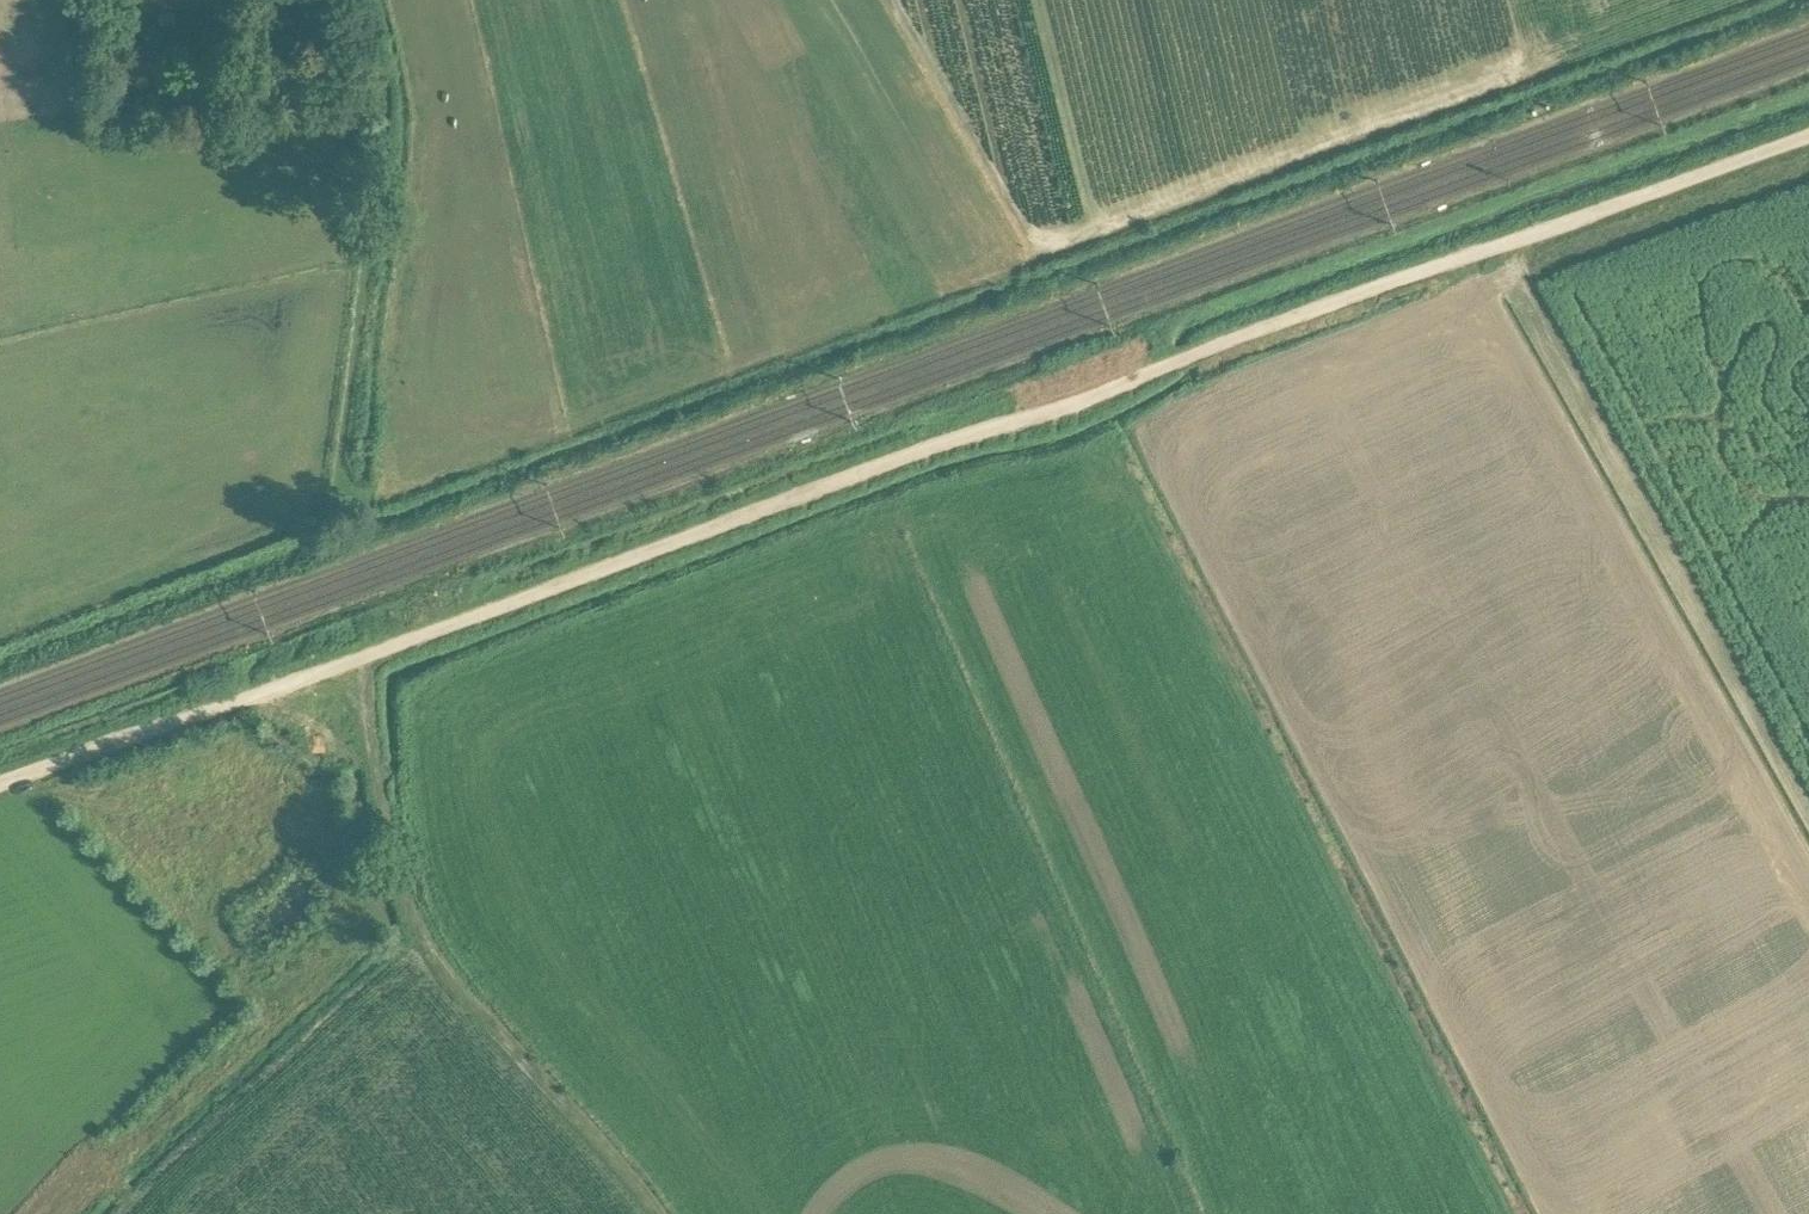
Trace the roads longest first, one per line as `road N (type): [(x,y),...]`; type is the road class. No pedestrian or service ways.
road 1 (track): [(1808,136),(364,664)]
road 2 (track): [(662,1213),(441,961),(364,664)]
road 3 (track): [(364,664),(0,793)]

